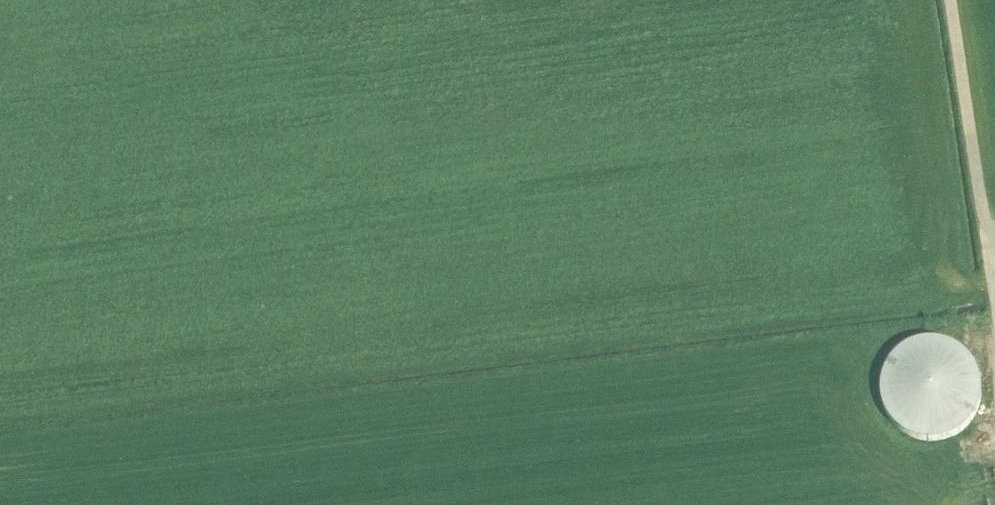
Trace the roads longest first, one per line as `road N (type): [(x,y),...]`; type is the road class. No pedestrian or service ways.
road 1 (track): [(984,217),(952,0)]

